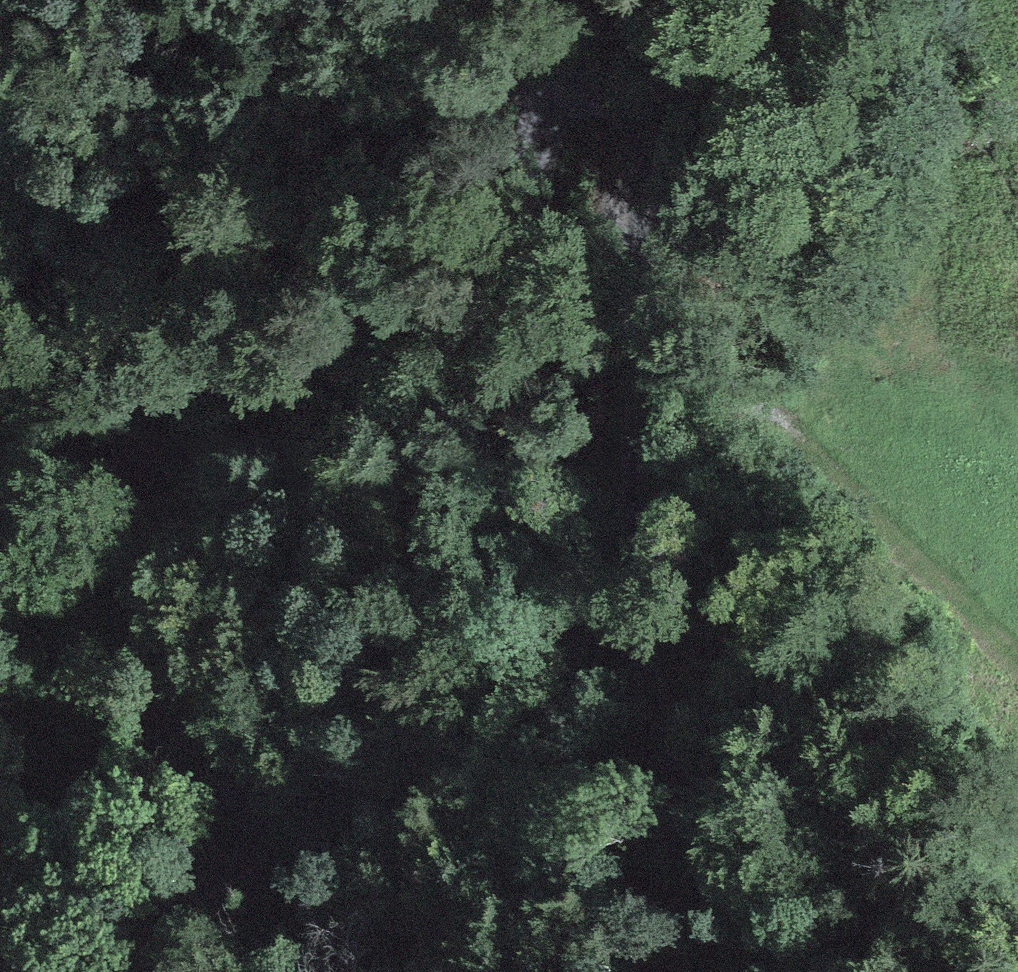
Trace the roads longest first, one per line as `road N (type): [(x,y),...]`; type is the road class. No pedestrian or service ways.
road 1 (unclassified): [(454,971),(447,882),(410,709),(408,584),(502,368),(545,115),(583,82),(607,81),(629,90),(645,117),(649,149),(630,608),(737,971)]
road 2 (unclassified): [(0,173),(124,310),(141,401),(138,584),(148,625),(240,768),(262,831),(257,858),(239,884),(127,971)]
road 3 (track): [(1017,660),(782,431),(761,424),(730,430),(703,452),(629,572)]

